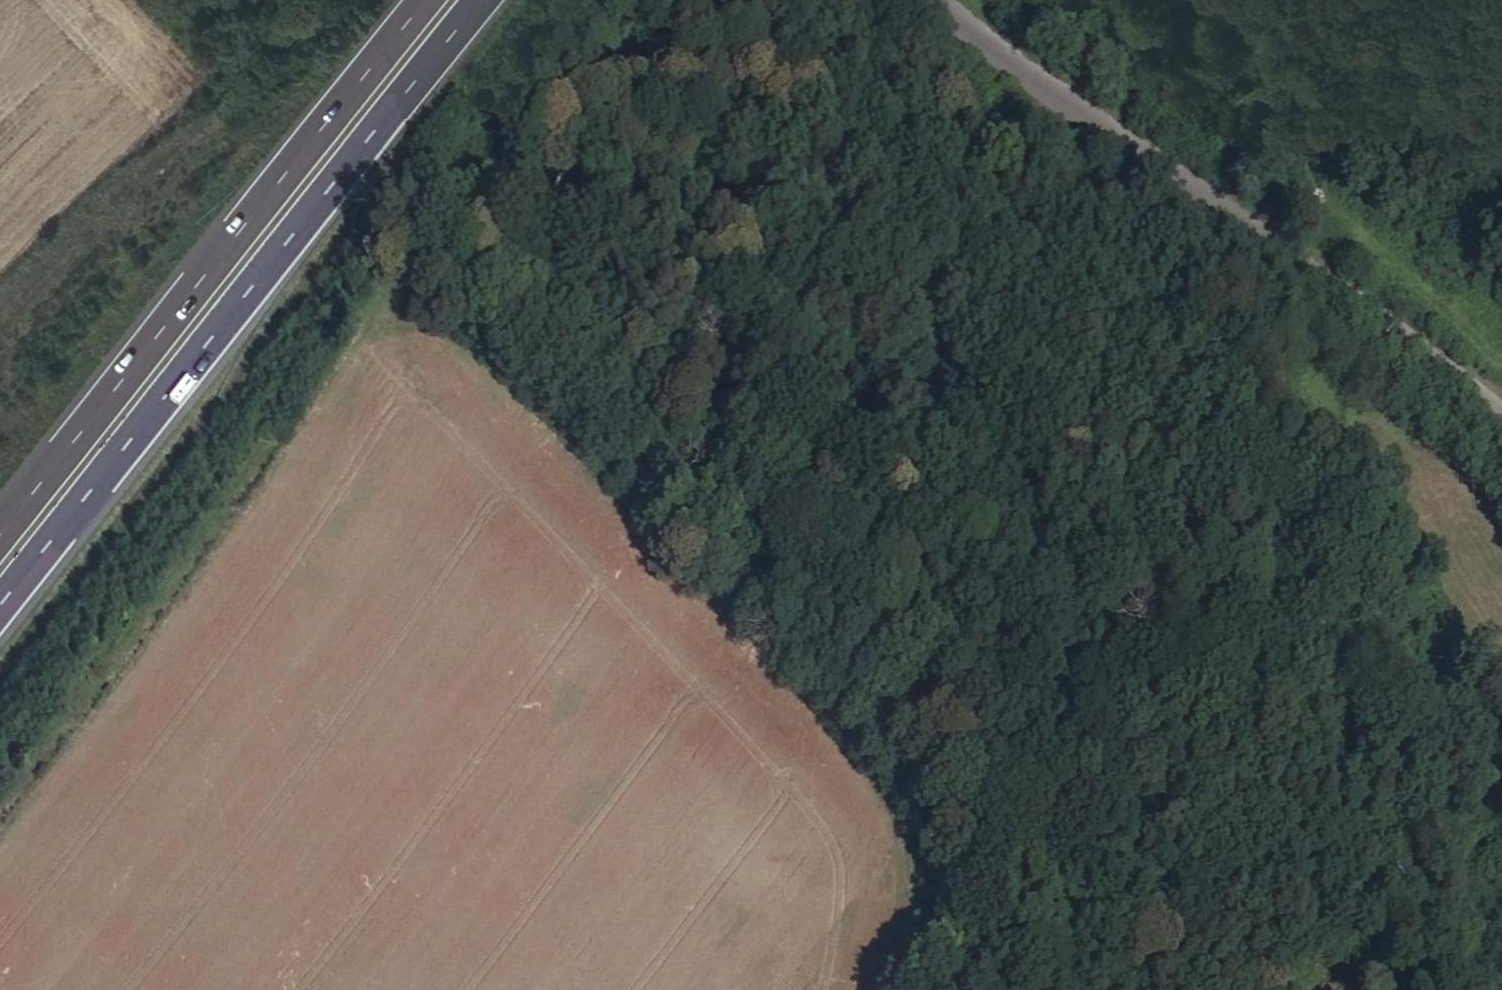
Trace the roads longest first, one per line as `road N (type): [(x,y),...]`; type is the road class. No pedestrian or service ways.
road 1 (motorway): [(0,617),(489,0)]
road 2 (unclassified): [(937,0),(976,45),(1260,238),(1501,420)]
road 3 (motorway): [(431,0),(0,542)]

